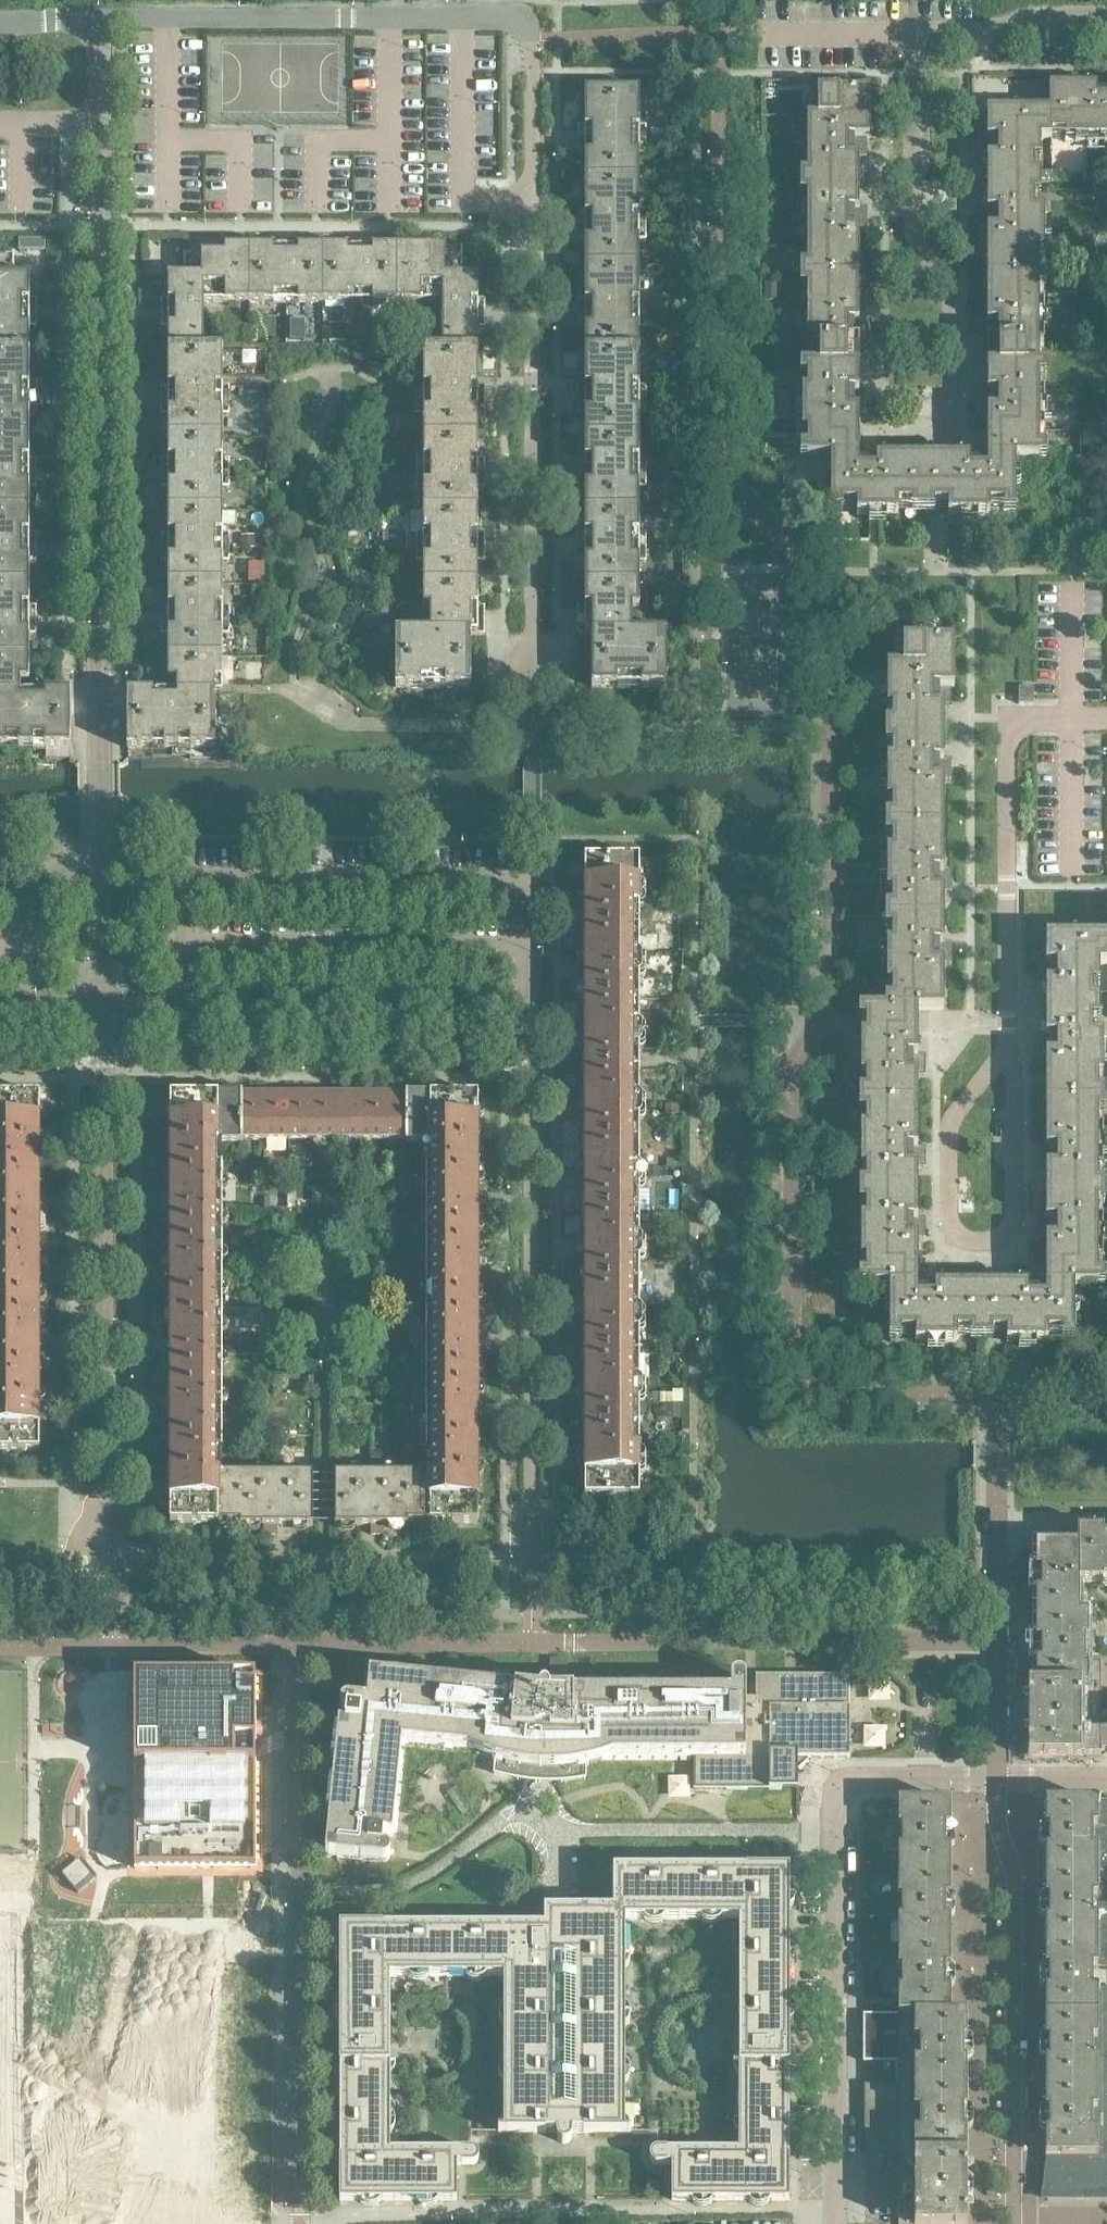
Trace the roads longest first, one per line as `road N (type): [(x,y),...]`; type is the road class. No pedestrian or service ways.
road 1 (residential): [(106,1011),(106,126)]
road 2 (residential): [(837,2223),(839,1792),(857,1781),(996,1779)]
road 3 (residential): [(107,1544),(106,1011)]
road 4 (residential): [(534,1546),(527,1014)]
road 5 (residential): [(529,696),(531,202)]
road 6 (residential): [(1006,1053),(1008,721),(1106,719)]
road 7 (residential): [(908,47),(916,236),(956,290),(957,399),(894,397)]
road 8 (residential): [(106,1011),(527,1014)]
road 9 (residential): [(1006,1053),(948,1126),(951,1232),(969,1240),(997,1241),(1014,1228),(1015,1081)]
road 10 (residential): [(107,17),(513,16)]
road 11 (residential): [(1106,20),(1031,20),(977,46),(908,47)]
road 12 (residential): [(531,202),(530,39),(526,22),(513,16)]
road 13 (residential): [(527,1014),(525,879)]
road 14 (residential): [(908,47),(788,34)]

